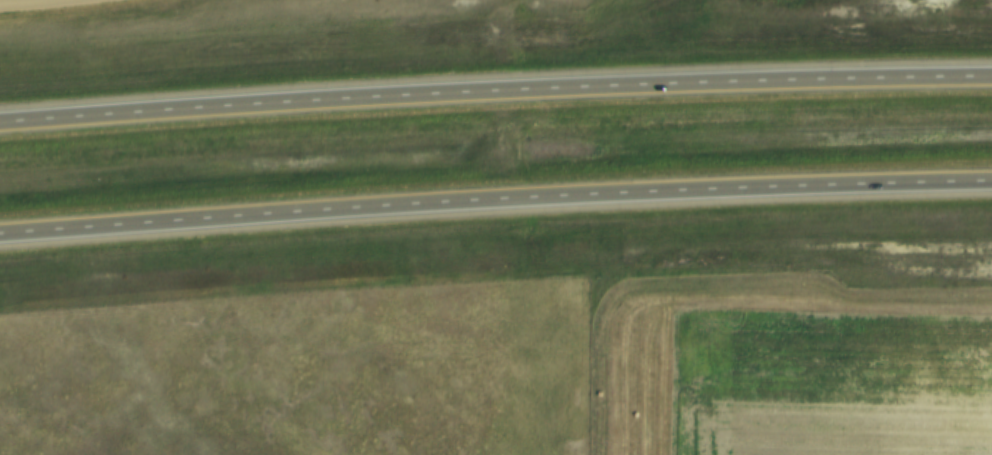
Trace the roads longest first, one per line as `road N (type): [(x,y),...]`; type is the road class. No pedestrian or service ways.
road 1 (motorway): [(0,240),(555,200),(991,188)]
road 2 (motorway): [(991,79),(350,98),(0,124)]
road 3 (track): [(616,454),(615,302)]

